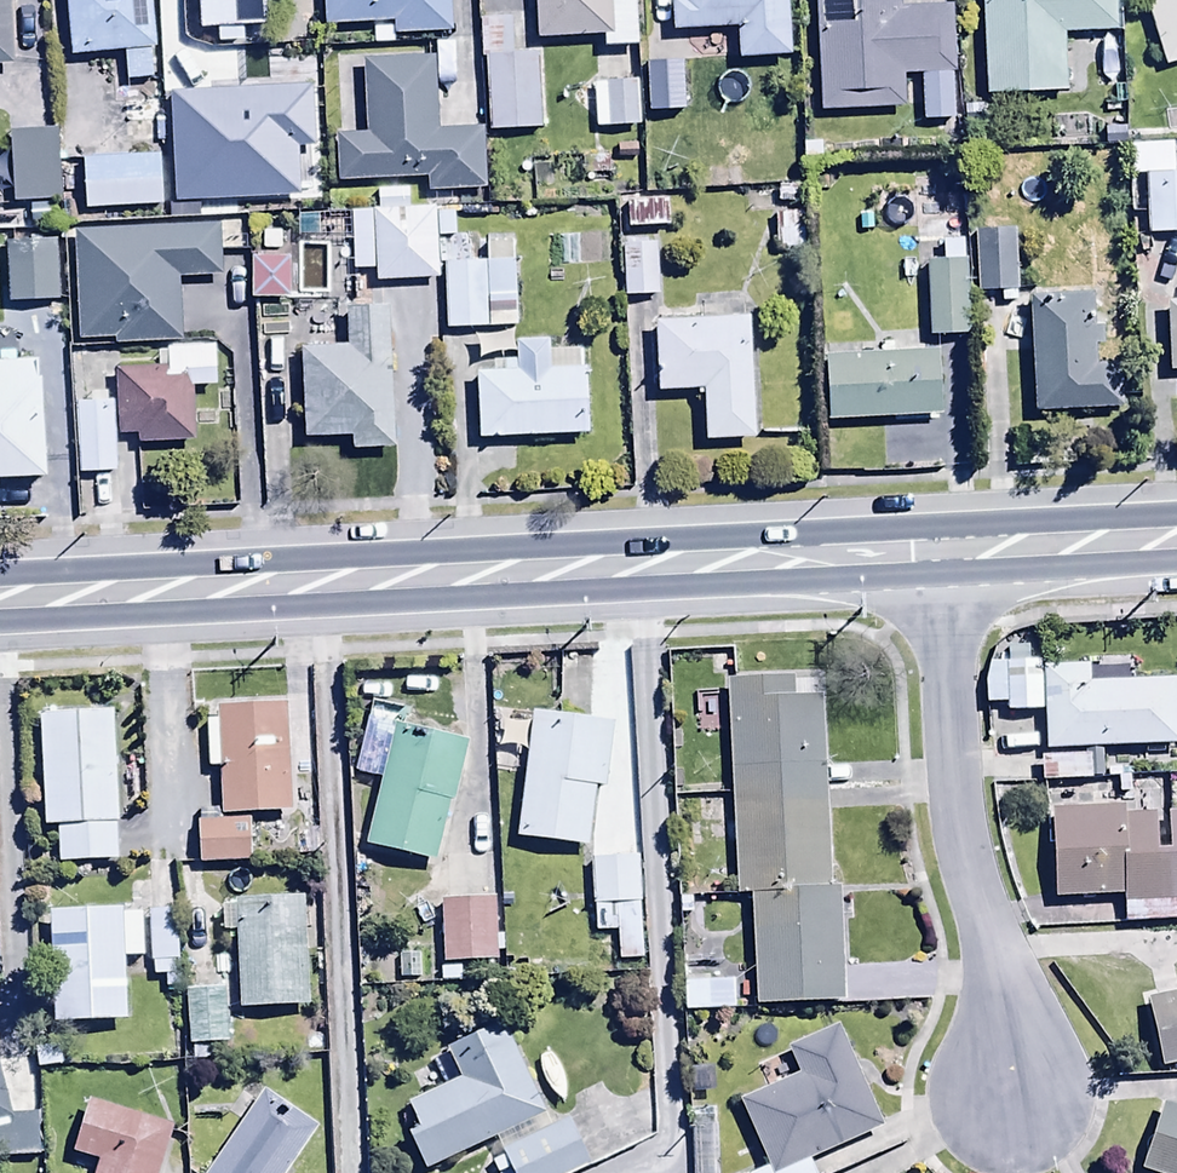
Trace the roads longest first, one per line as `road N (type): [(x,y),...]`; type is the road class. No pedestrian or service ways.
road 1 (secondary): [(937,555),(0,603)]
road 2 (residential): [(1018,1097),(948,761),(937,555)]
road 3 (secondary): [(1176,543),(937,555)]

